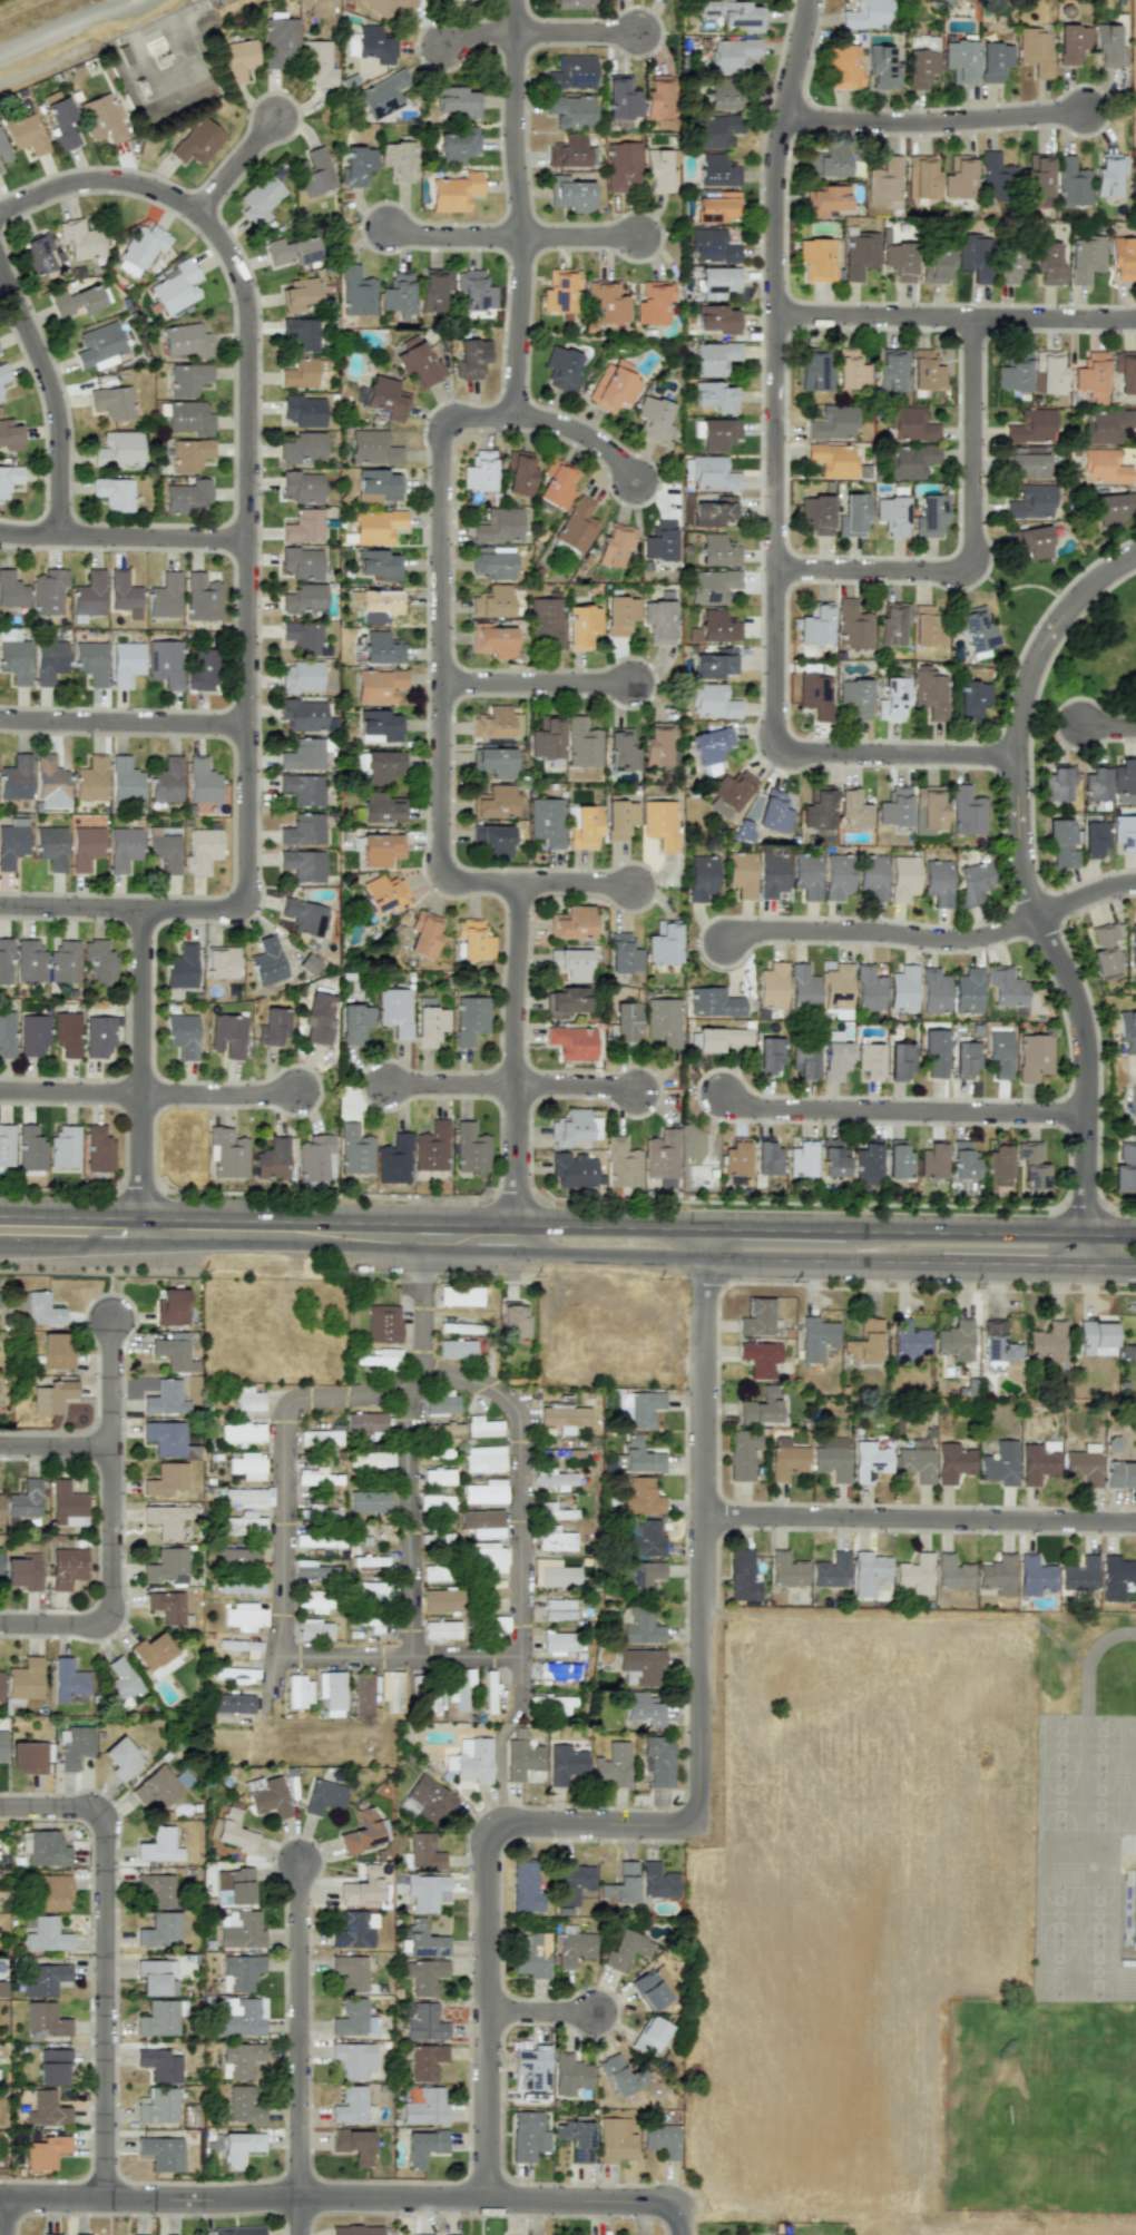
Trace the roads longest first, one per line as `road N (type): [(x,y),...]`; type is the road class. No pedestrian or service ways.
road 1 (residential): [(0,910),(245,914),(247,327),(237,277),(212,234),(153,193),(78,186),(0,215)]
road 2 (residential): [(1017,754),(796,754),(778,748),(771,733),(775,175),(803,0)]
road 3 (residential): [(1135,555),(1078,597),(1047,634),(1019,709),(1020,874),(1085,1040),(1087,1264)]
road 4 (residential): [(0,2199),(682,2204)]
road 5 (residential): [(518,884),(440,883),(441,418),(513,420)]
road 6 (residential): [(703,1829),(484,1825),(487,2202)]
road 7 (residential): [(704,1257),(703,1829)]
road 8 (residential): [(105,2200),(102,1811),(0,1810)]
road 9 (residential): [(774,570),(972,574),(971,320)]
road 10 (residential): [(703,1518),(1135,1524)]
road 11 (secondary): [(425,1223),(0,1216)]
road 12 (residential): [(513,420),(520,267),(513,0)]
road 13 (residential): [(0,1625),(110,1627),(109,1322)]
road 14 (residential): [(280,1654),(286,1410),(303,1399),(386,1393),(427,1372)]
road 15 (residential): [(516,1253),(518,884)]
road 16 (residential): [(1084,1114),(762,1110),(722,1097)]
road 17 (residential): [(1135,321),(774,317)]
road 18 (secondary): [(0,1243),(346,1251)]
road 19 (residential): [(523,1657),(522,1435),(491,1396),(427,1372)]
road 20 (residential): [(300,2199),(300,1864)]
road 21 (residential): [(140,912),(139,1246)]
road 22 (residential): [(1037,918),(977,937),(762,930),(724,944)]
road 23 (residential): [(782,115),(904,125),(1084,114)]
road 24 (secondary): [(1135,1235),(845,1231)]
road 25 (residential): [(0,272),(56,413),(58,540)]
road 26 (residential): [(412,1656),(405,1385)]
road 27 (secondary): [(704,1227),(457,1223)]
road 28 (residential): [(246,543),(0,536)]
road 29 (residential): [(245,728),(0,723)]
road 30 (residential): [(280,1654),(523,1657)]
road 31 (secondary): [(704,1257),(939,1261)]
road 32 (residential): [(636,36),(471,37),(443,49)]
road 33 (residential): [(440,684),(630,685)]
road 34 (secondary): [(516,1253),(704,1257)]
road 35 (residential): [(139,1098),(295,1095)]
road 36 (track): [(144,0),(80,18),(0,57)]
road 37 (residential): [(427,1372),(425,1223)]
road 38 (secondary): [(939,1261),(1087,1264)]
road 39 (residential): [(513,420),(575,433),(635,483)]
road 40 (secondary): [(845,1231),(704,1227)]
road 41 (residential): [(139,1098),(0,1096)]
road 42 (secondary): [(346,1251),(477,1253)]
road 43 (residential): [(519,239),(389,231)]
road 44 (residential): [(513,1087),(386,1088)]
road 45 (residential): [(195,217),(274,121)]
road 46 (residential): [(513,1087),(635,1095)]

